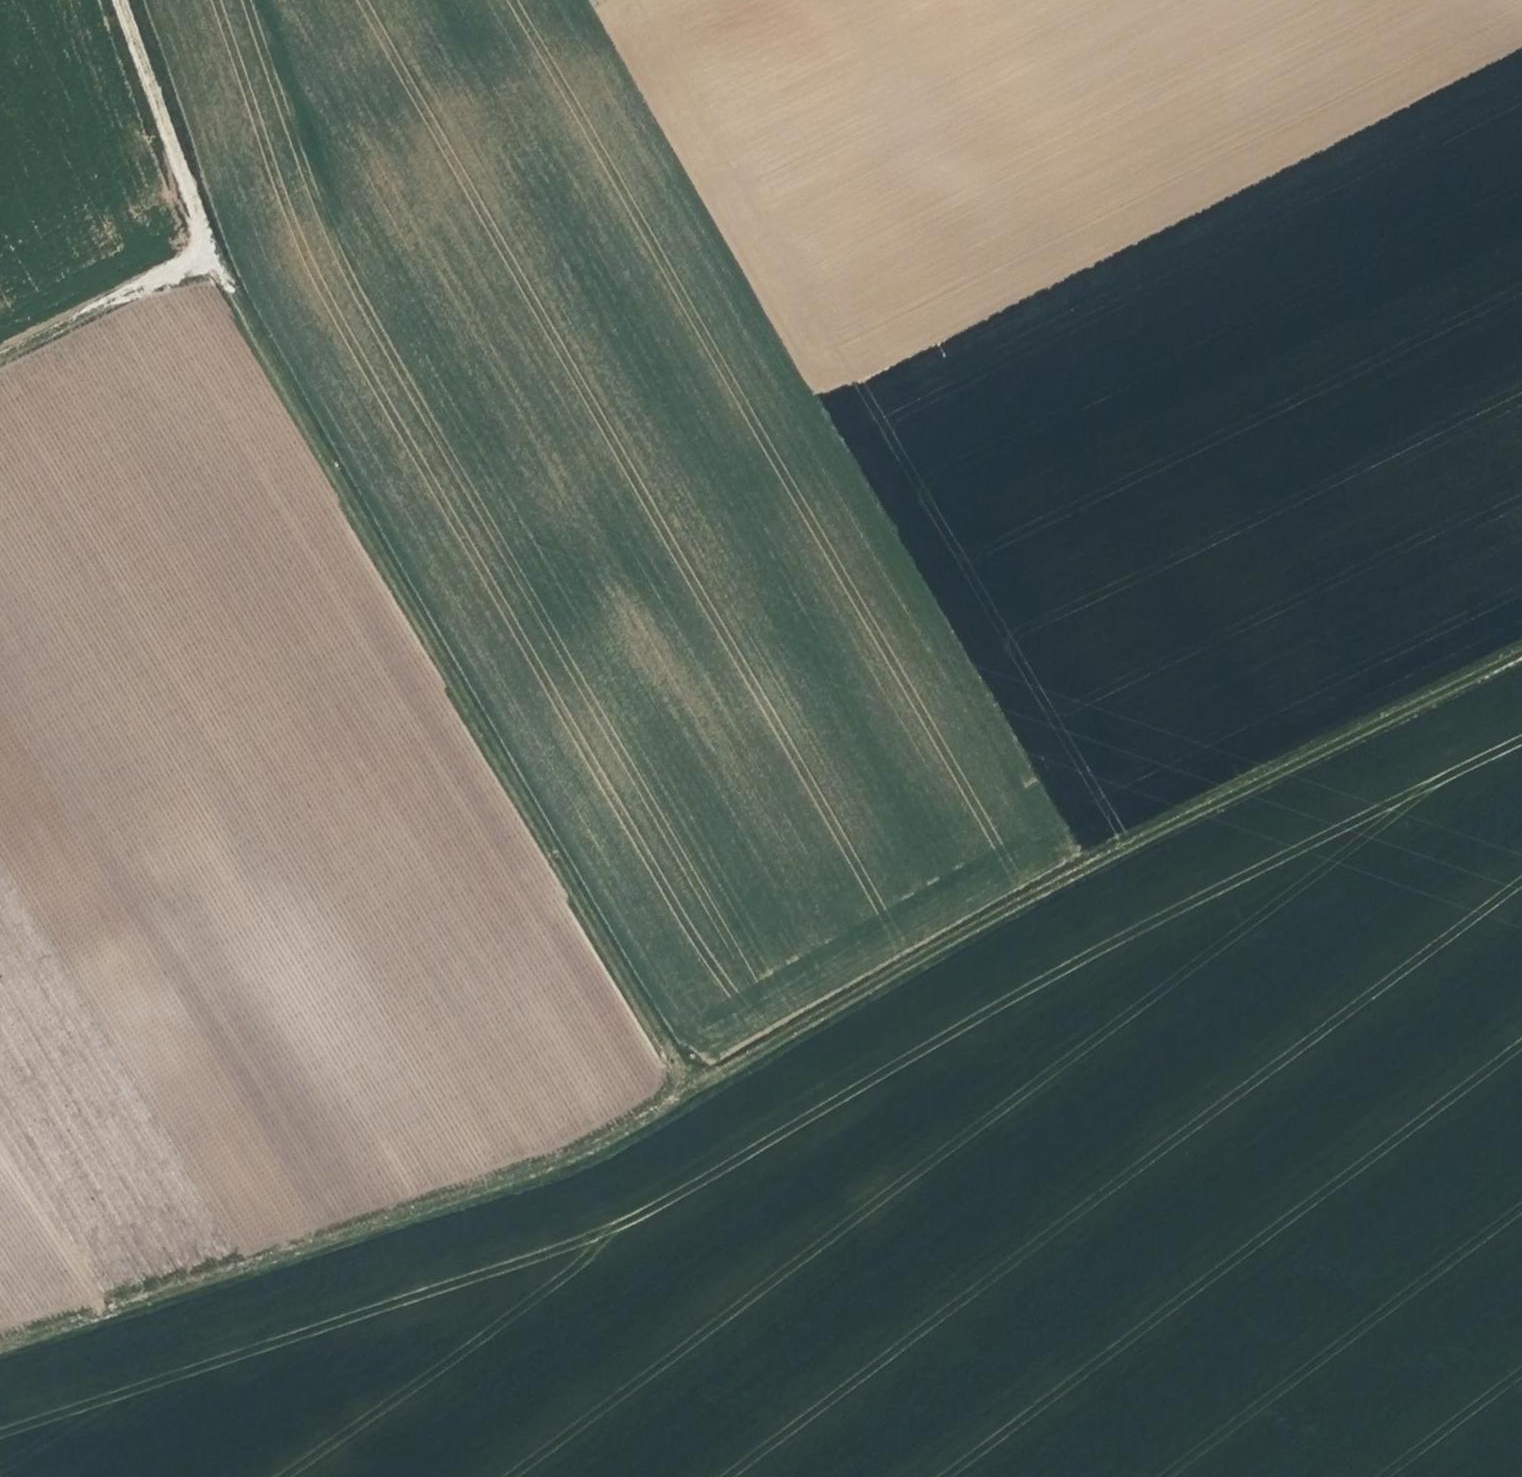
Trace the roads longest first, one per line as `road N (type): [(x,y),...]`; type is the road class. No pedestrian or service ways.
road 1 (track): [(0,1345),(567,1159),(703,1091),(1153,827),(1521,652)]
road 2 (track): [(703,1091),(210,258),(125,0)]
road 3 (track): [(0,353),(210,258)]

